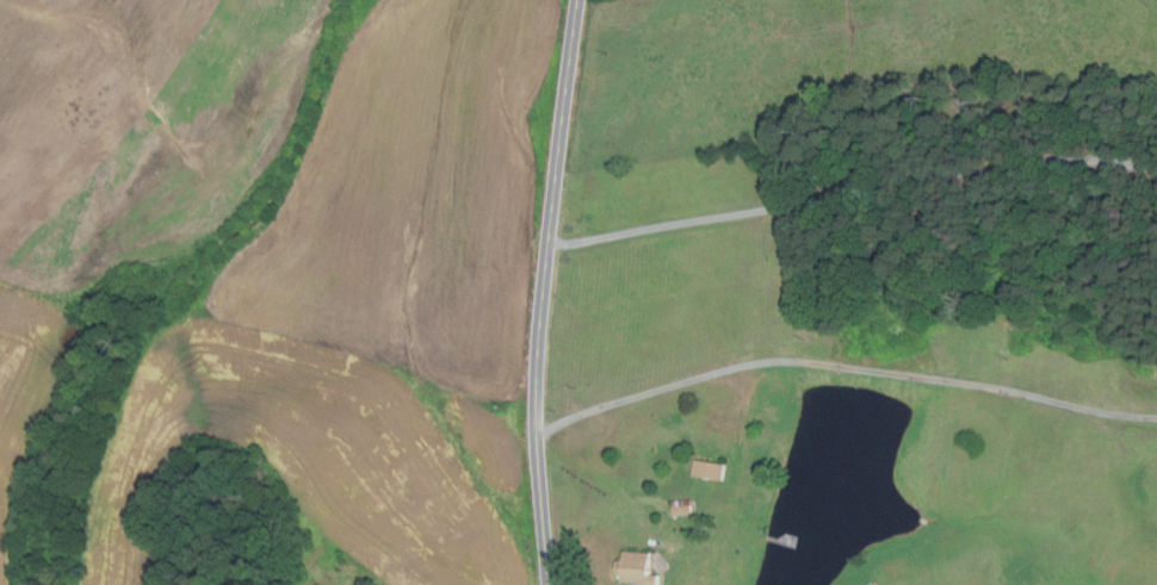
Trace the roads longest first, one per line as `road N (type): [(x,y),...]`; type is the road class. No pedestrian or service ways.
road 1 (residential): [(549,584),(538,372),(578,0)]

